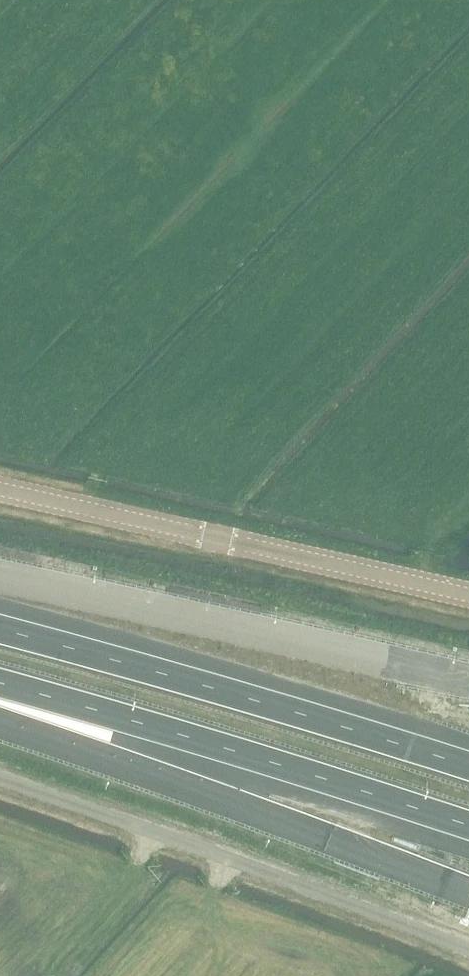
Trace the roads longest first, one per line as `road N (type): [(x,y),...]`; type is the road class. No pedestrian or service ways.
road 1 (motorway): [(0,703),(468,884)]
road 2 (motorway): [(0,685),(295,769),(468,828)]
road 3 (motorway): [(468,767),(0,629)]
road 4 (unclassified): [(468,598),(0,493)]
road 5 (motorway): [(468,682),(0,585)]

